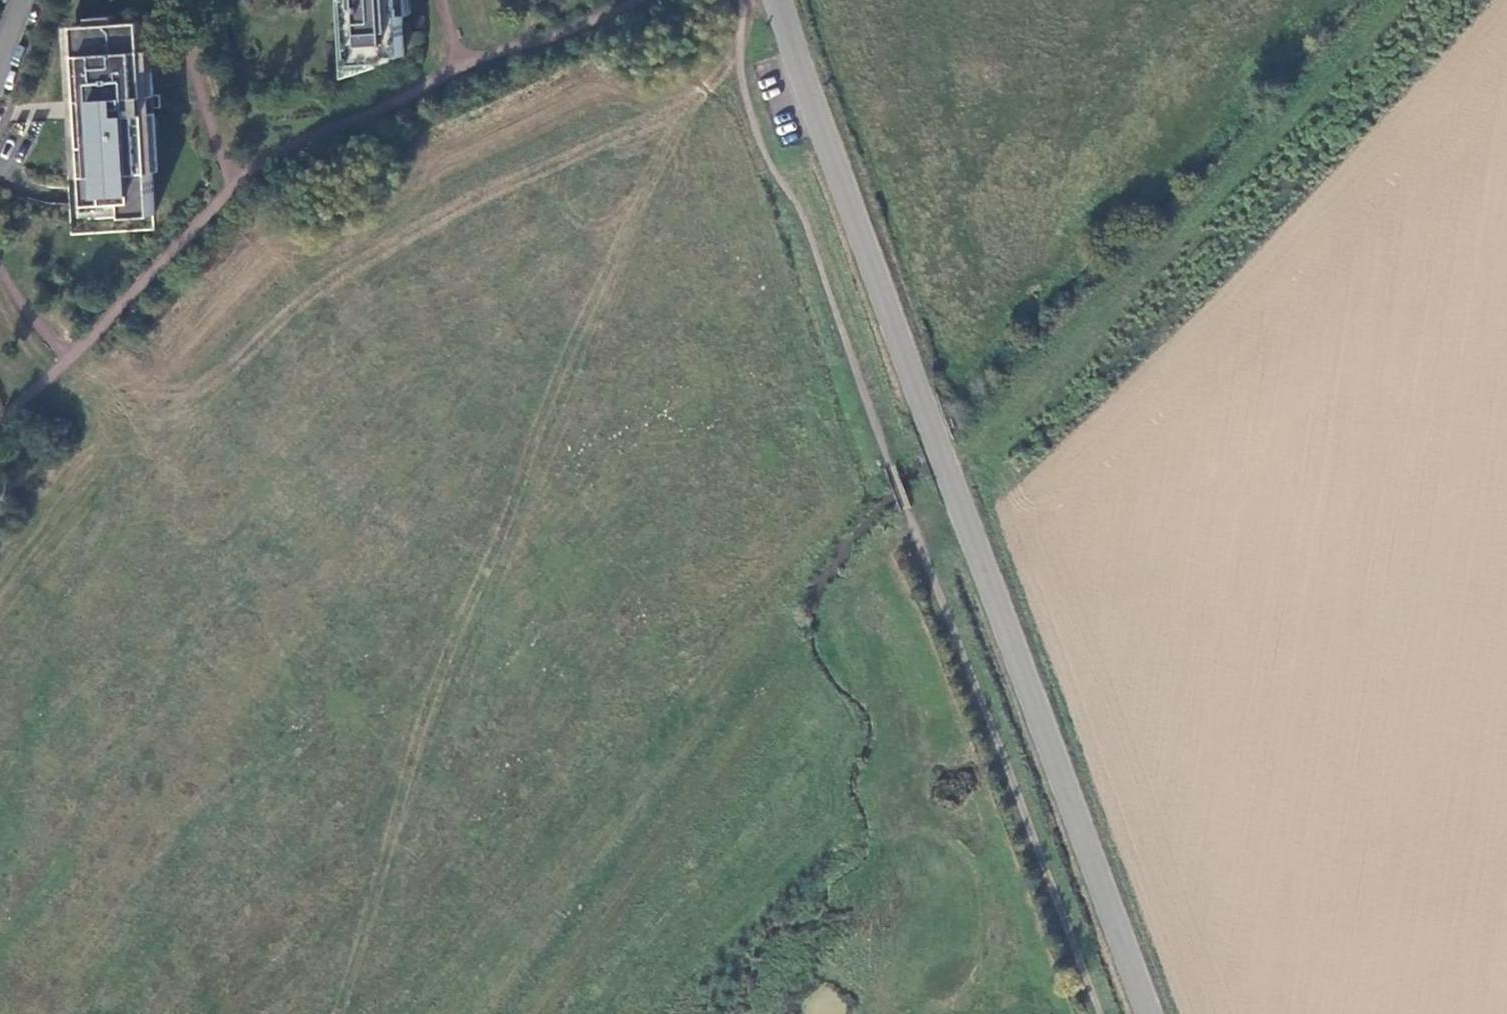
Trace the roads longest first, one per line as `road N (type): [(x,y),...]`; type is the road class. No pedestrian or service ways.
road 1 (tertiary): [(777,0),(1150,1013)]

